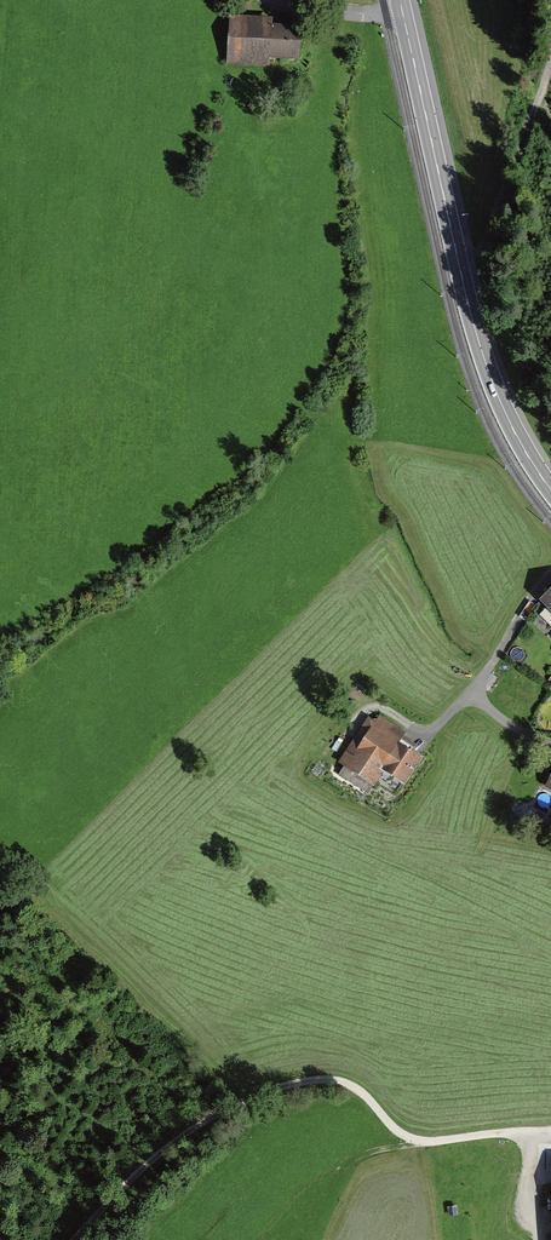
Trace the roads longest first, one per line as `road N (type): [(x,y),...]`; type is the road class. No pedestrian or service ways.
road 1 (track): [(550,1132),(410,1140),(362,1093),(338,1081),(304,1079),(239,1101),(163,1151),(73,1239)]
road 2 (primary): [(402,7),(482,354),(510,425),(550,490)]
road 3 (track): [(550,59),(463,286)]
road 4 (unclassified): [(550,744),(510,725),(474,695),(550,575)]
road 5 (residential): [(280,0),(365,16),(402,7)]

